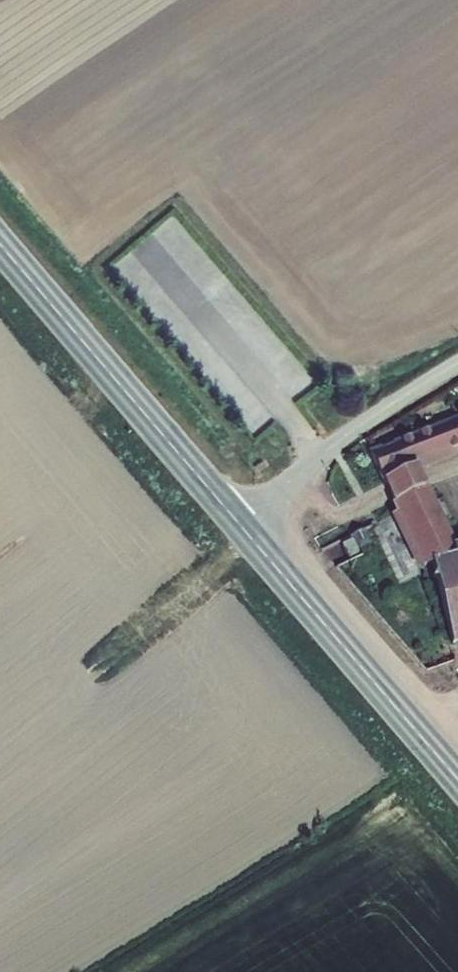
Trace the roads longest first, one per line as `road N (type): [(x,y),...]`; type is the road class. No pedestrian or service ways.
road 1 (secondary): [(237,520),(0,243)]
road 2 (secondary): [(457,780),(237,520)]
road 3 (residential): [(457,363),(237,520)]

